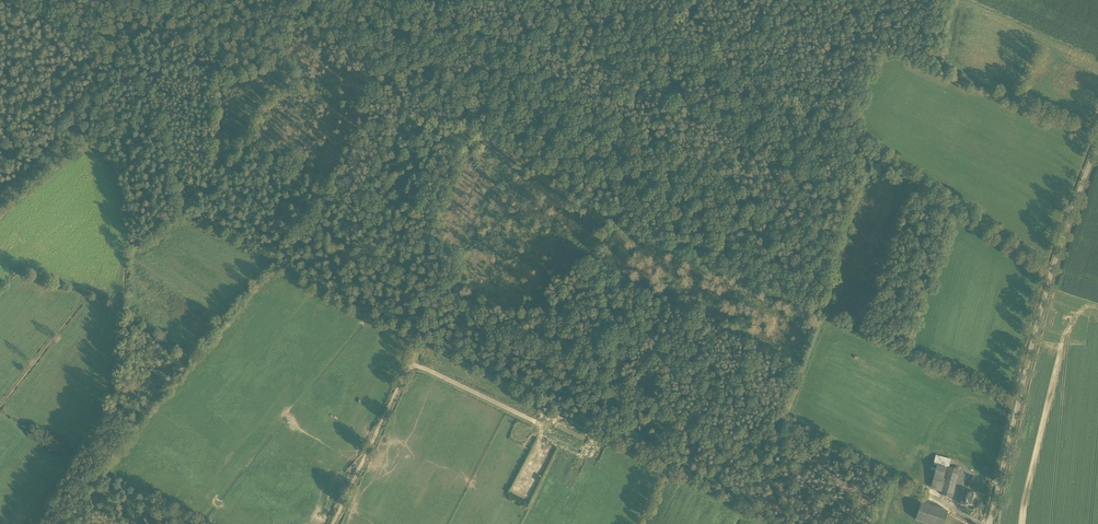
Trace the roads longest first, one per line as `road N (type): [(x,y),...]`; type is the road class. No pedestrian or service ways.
road 1 (unclassified): [(994,523),(1053,273),(1097,144)]
road 2 (track): [(949,0),(937,69),(1097,140)]
road 3 (track): [(1053,273),(860,146)]

